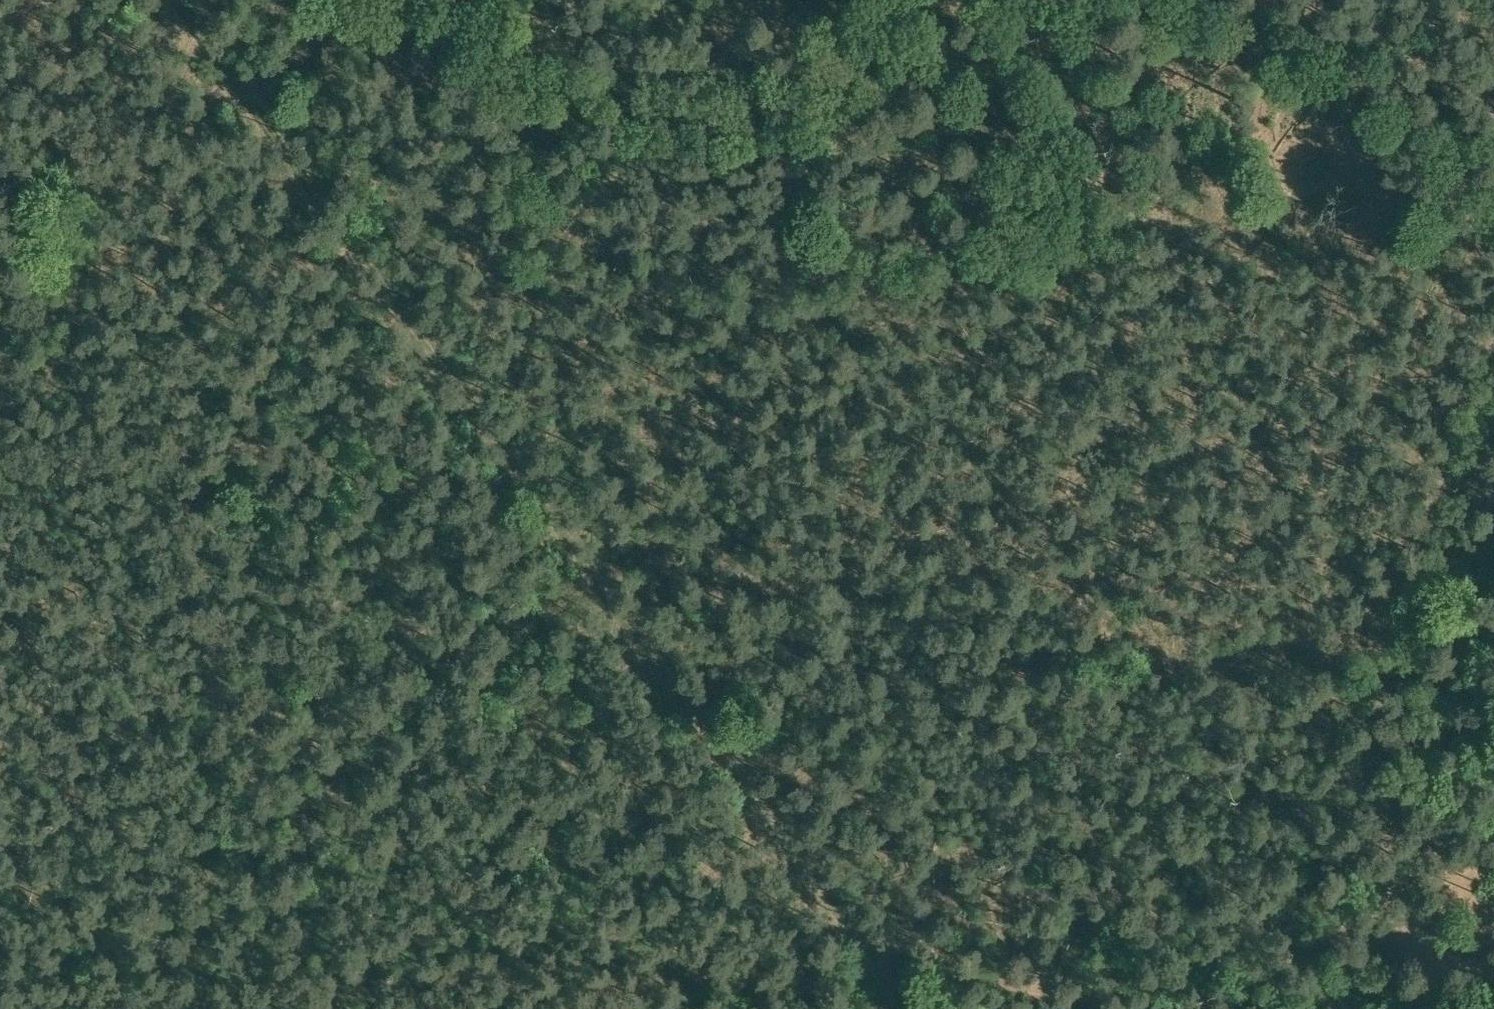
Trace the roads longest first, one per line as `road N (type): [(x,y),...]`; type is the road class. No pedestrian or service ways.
road 1 (track): [(1493,474),(1346,1008)]

